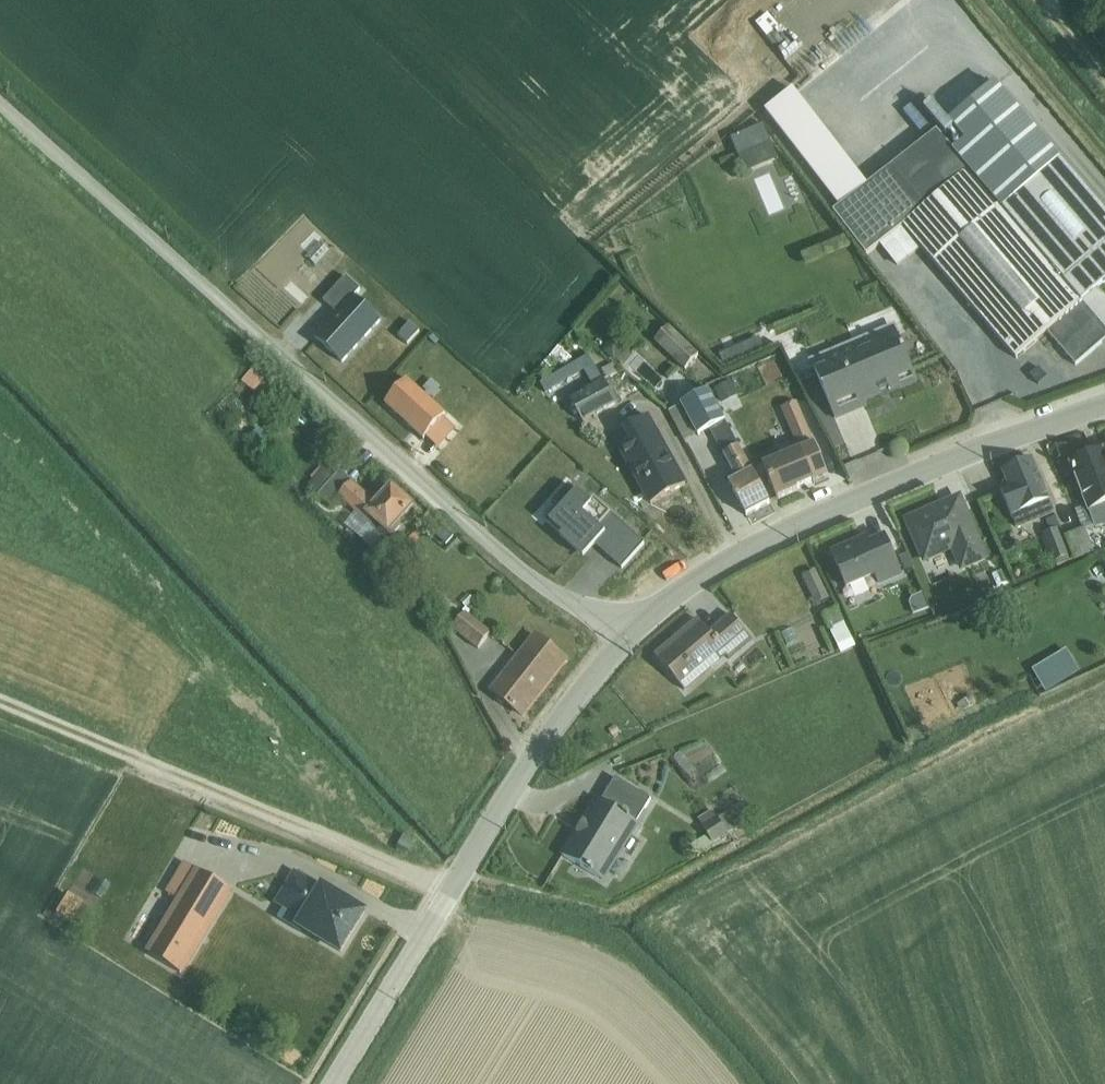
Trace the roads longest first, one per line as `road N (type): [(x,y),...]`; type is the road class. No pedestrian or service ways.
road 1 (unclassified): [(0,104),(509,565),(628,635)]
road 2 (tertiary): [(337,1083),(546,748),(628,635)]
road 3 (tertiary): [(628,635),(681,594),(788,532),(1104,409)]

